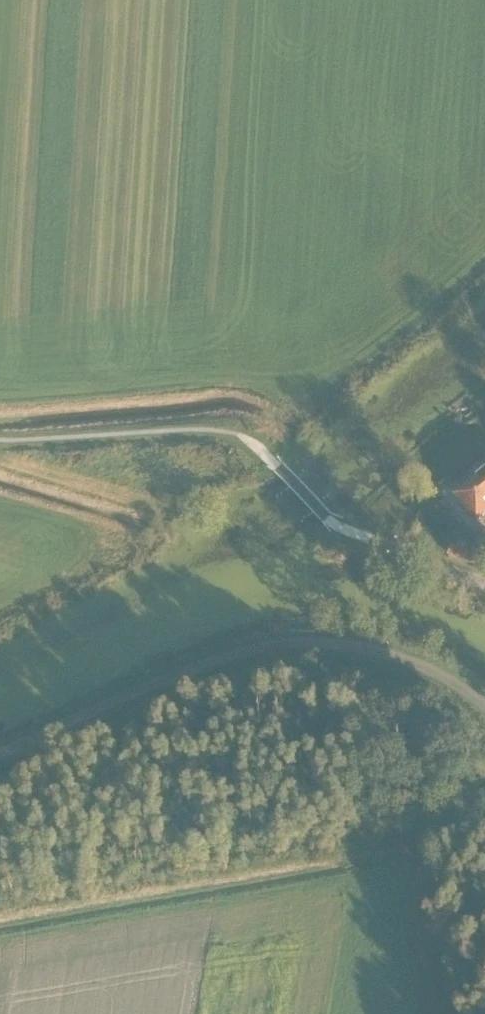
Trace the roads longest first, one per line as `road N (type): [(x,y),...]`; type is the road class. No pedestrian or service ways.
road 1 (unclassified): [(484,706),(406,659),(301,643),(213,661),(0,755)]
road 2 (unclassified): [(484,582),(331,520)]
road 3 (track): [(155,505),(0,462)]

